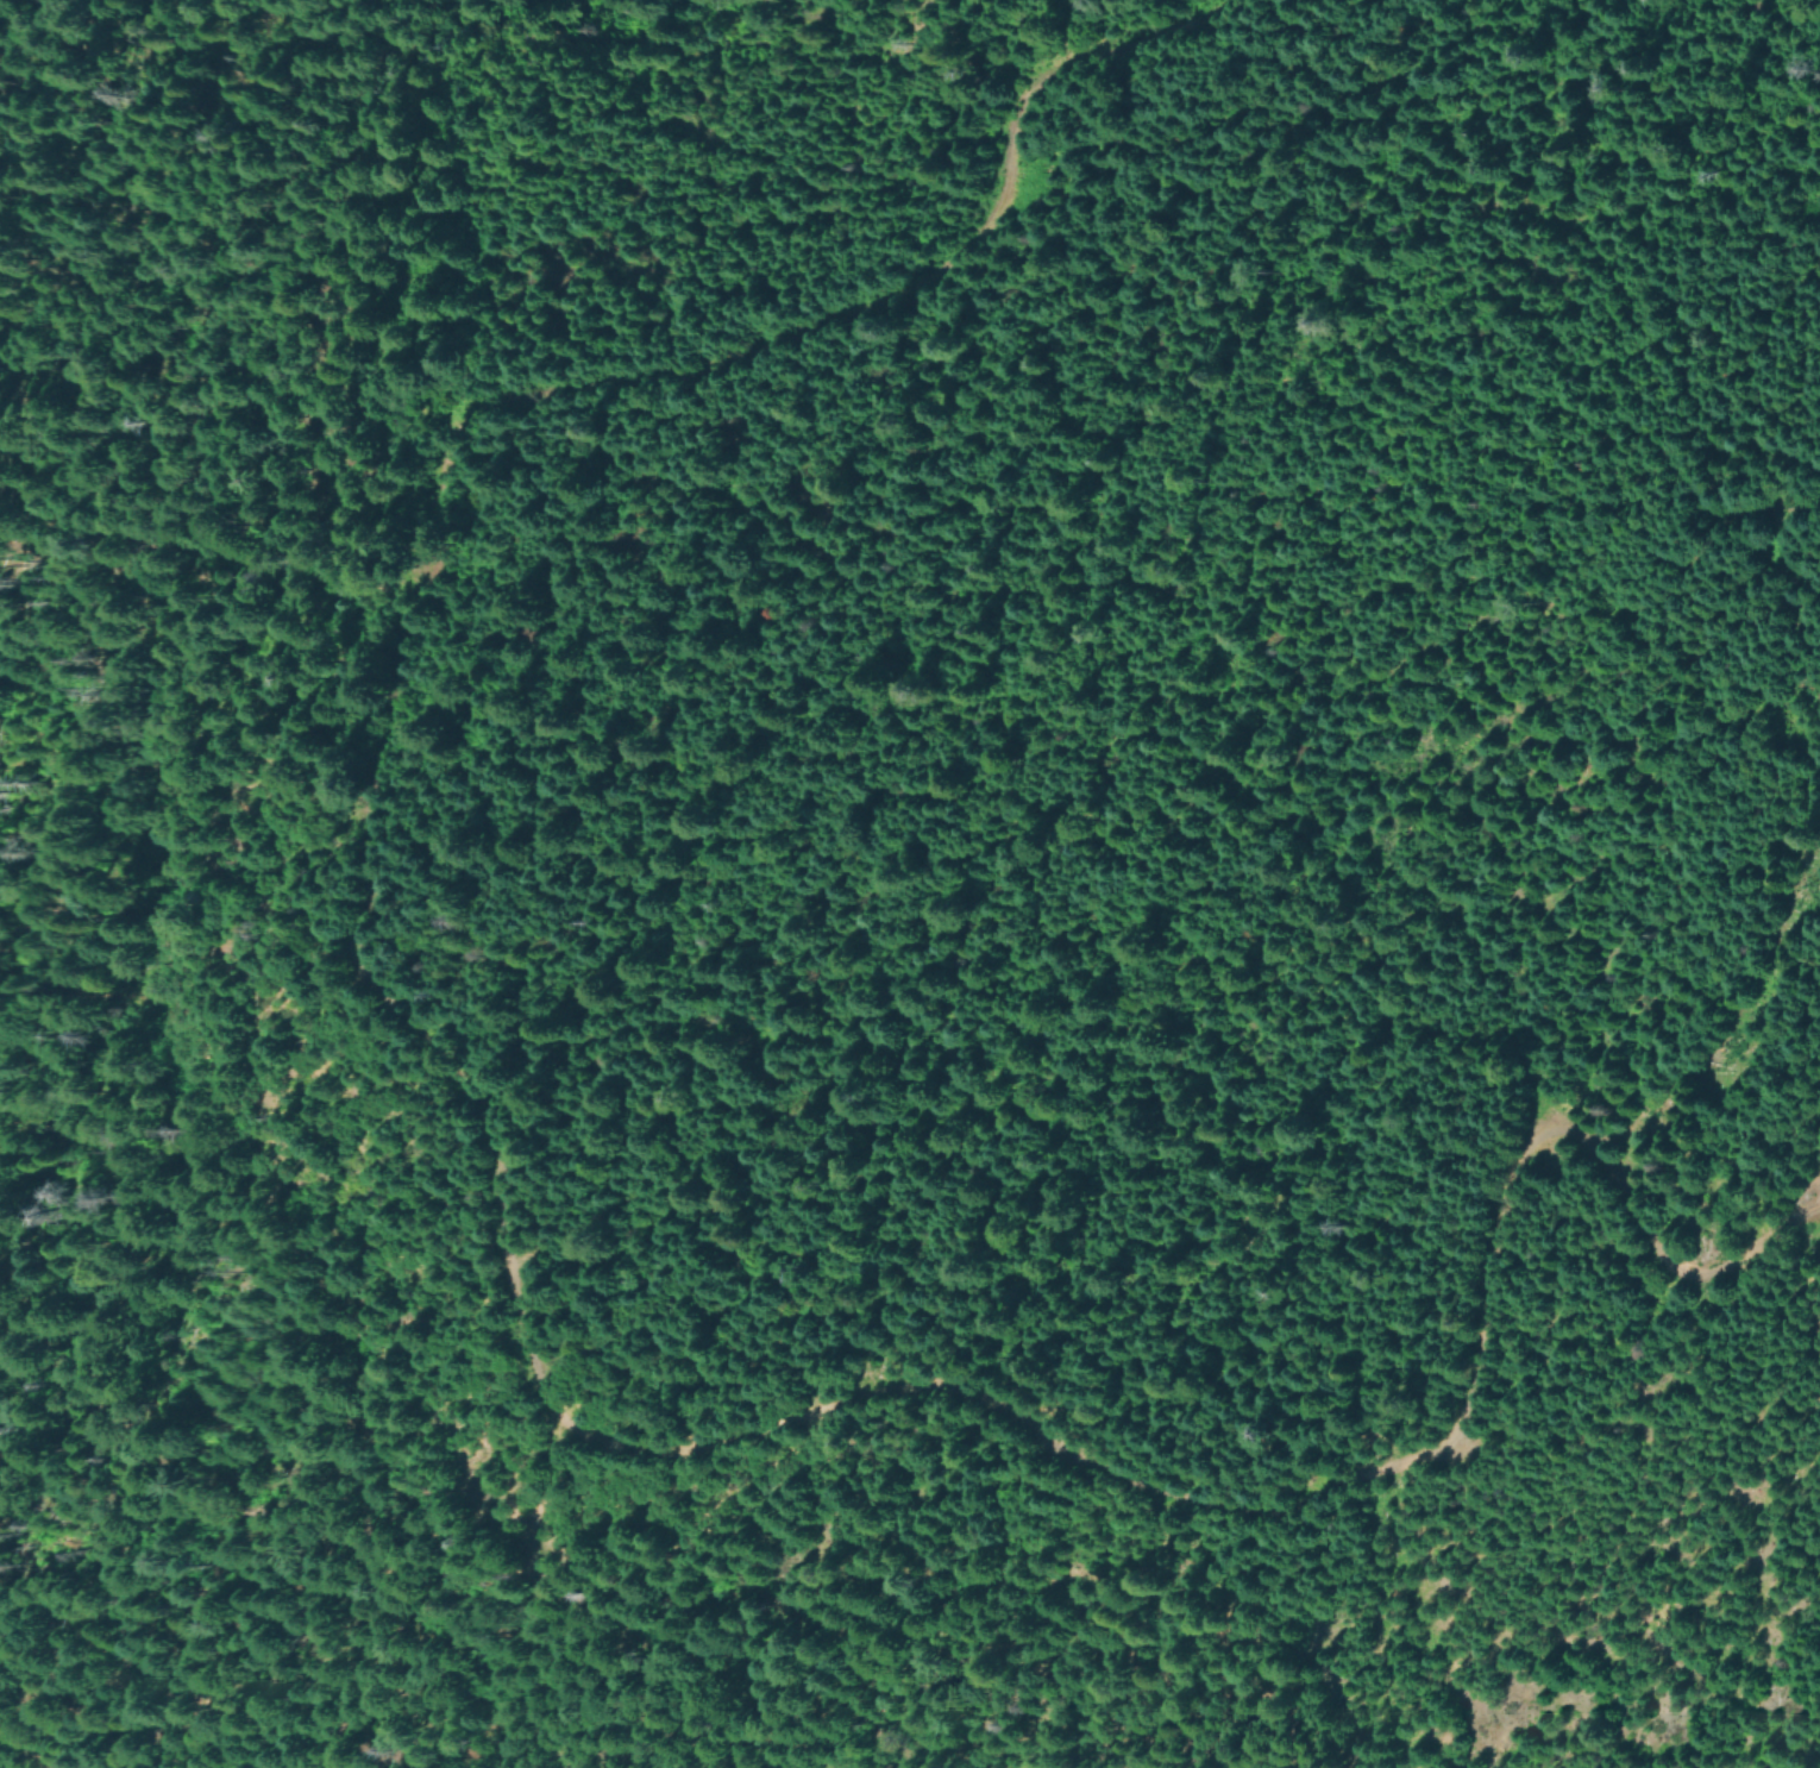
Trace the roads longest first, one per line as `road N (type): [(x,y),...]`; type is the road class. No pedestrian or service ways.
road 1 (track): [(1234,0),(1200,19),(1037,69),(1003,214),(711,361),(443,407),(422,584),(345,964),(477,1085),(554,1418),(699,1447),(854,1380),(996,1397),(1103,1462),(1288,1497),(1454,1443),(1505,1173),(1544,1118),(1601,1200),(1681,1278),(1819,1195)]

